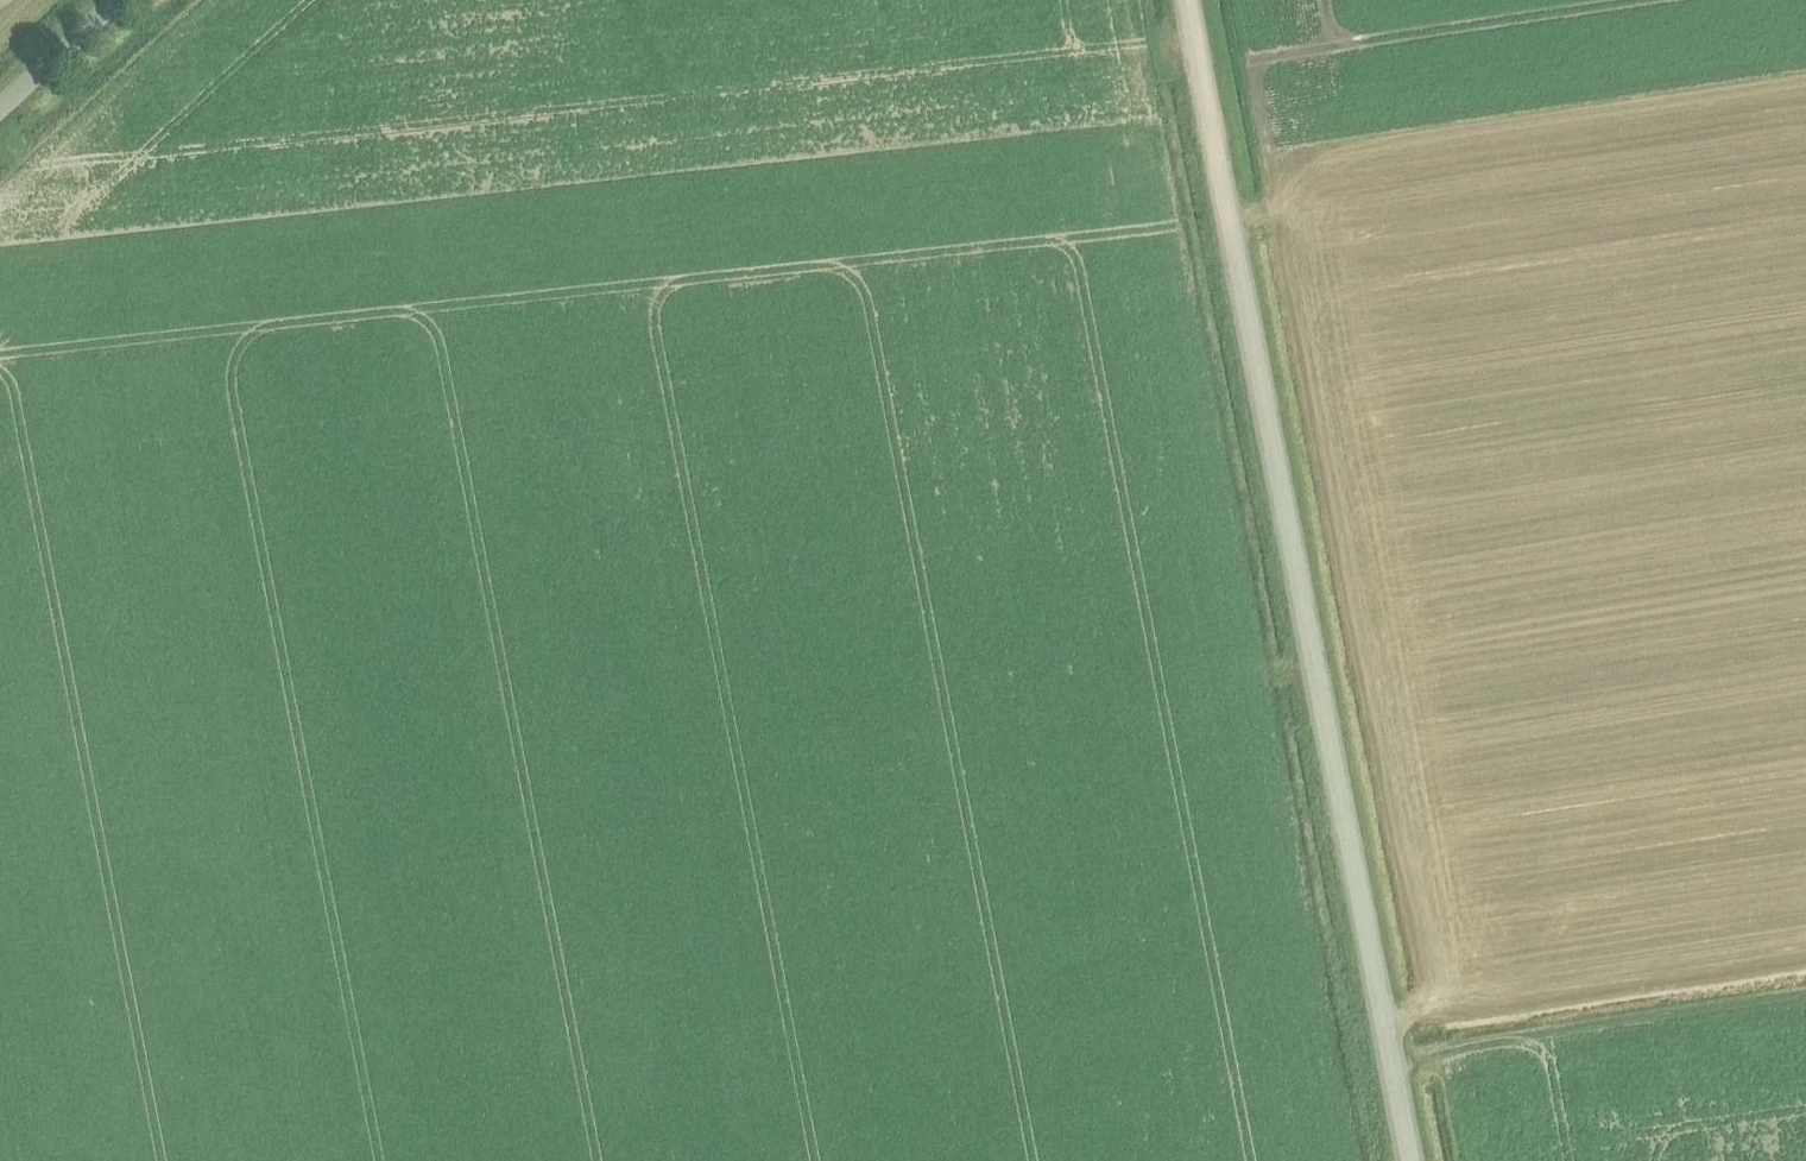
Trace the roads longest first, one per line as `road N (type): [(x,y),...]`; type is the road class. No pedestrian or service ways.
road 1 (unclassified): [(1398,1160),(1181,0)]
road 2 (unclassified): [(120,0),(0,111)]

